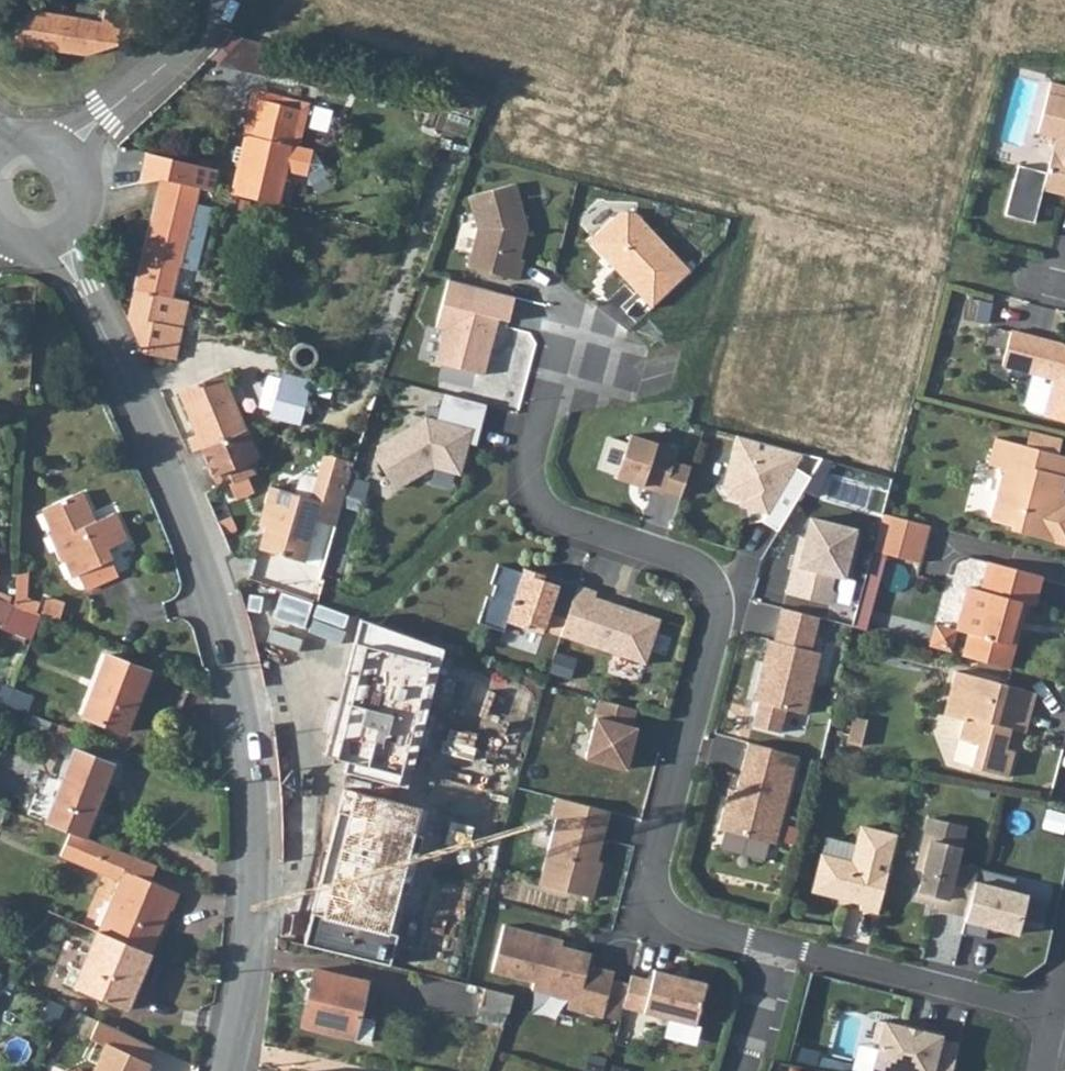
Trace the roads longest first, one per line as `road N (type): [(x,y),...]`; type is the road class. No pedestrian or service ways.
road 1 (tertiary): [(59,234),(169,471),(222,626),(242,714),(252,880),(225,1070)]
road 2 (residential): [(586,345),(551,398),(534,455),(538,491),(561,520),(684,557),(717,588),(719,627),(666,836),(665,895),(678,916),(702,930),(777,945)]
road 3 (residential): [(777,945),(1058,1016)]
road 4 (residential): [(67,156),(104,112),(195,34),(213,0)]
road 5 (residential): [(777,945),(738,1070)]

